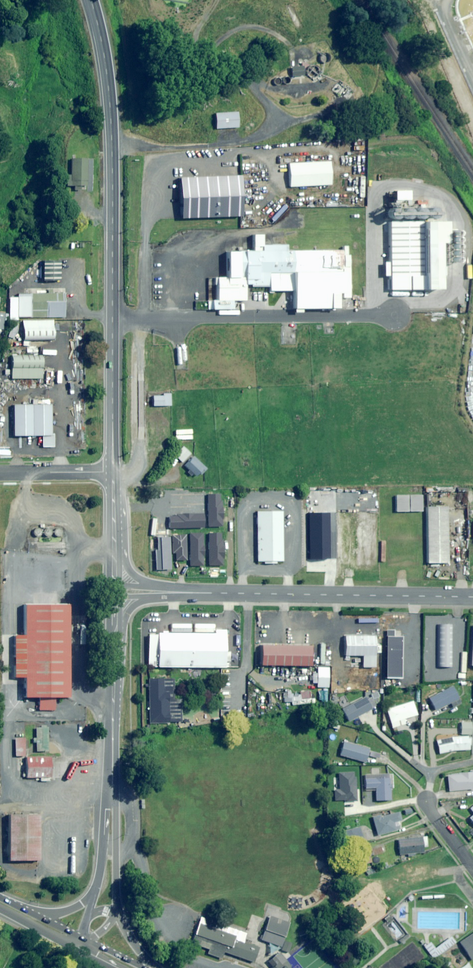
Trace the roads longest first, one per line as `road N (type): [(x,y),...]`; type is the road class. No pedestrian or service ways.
road 1 (primary): [(114,473),(111,122),(91,0)]
road 2 (unclassified): [(472,598),(182,588)]
road 3 (primary): [(111,790),(114,623)]
road 4 (primary): [(111,790),(116,913)]

